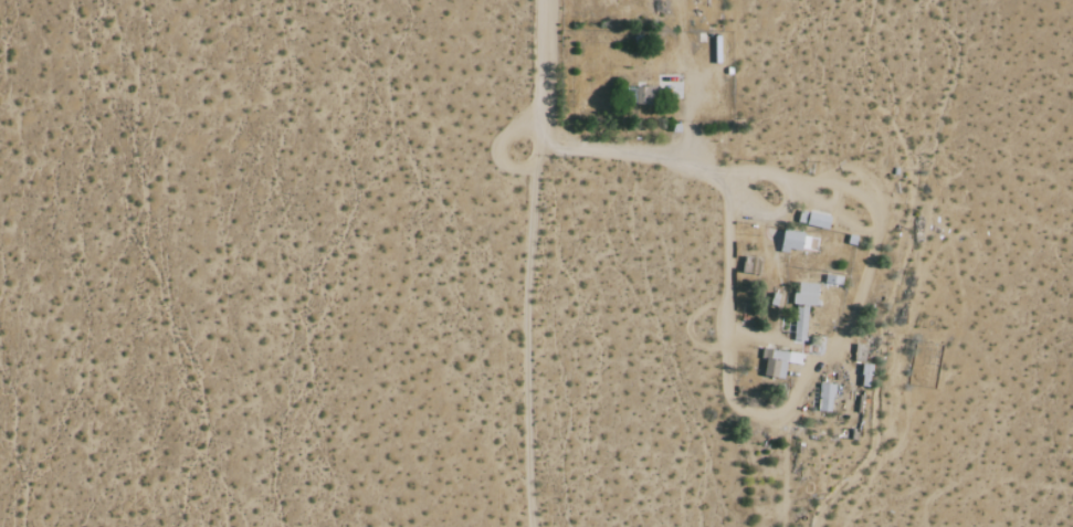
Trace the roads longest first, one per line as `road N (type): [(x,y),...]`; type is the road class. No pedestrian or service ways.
road 1 (residential): [(531,526),(526,291),(542,0)]
road 2 (track): [(536,143),(726,168),(764,205),(787,207),(785,178),(726,168)]

